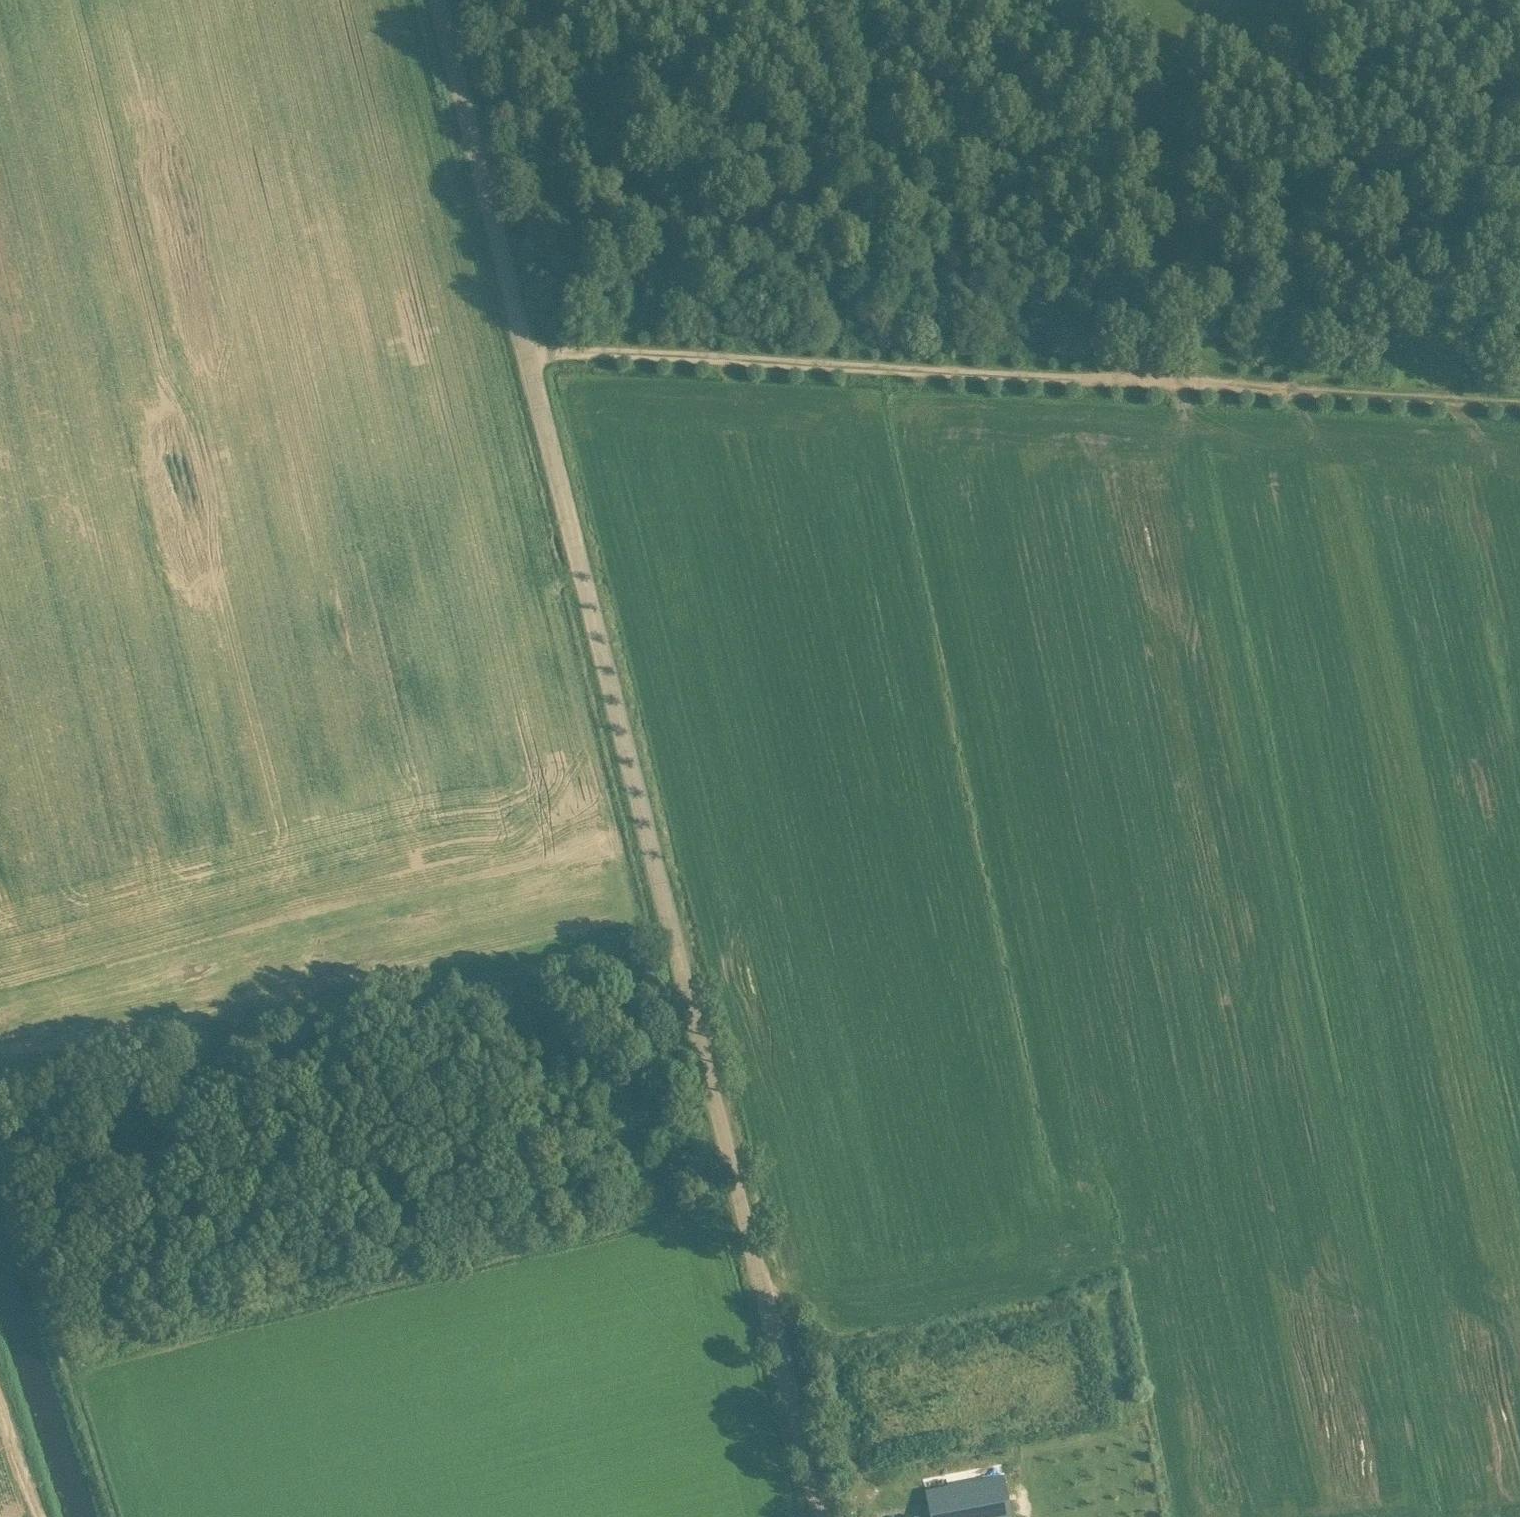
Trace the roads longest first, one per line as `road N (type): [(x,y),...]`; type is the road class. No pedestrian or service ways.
road 1 (unclassified): [(819,1516),(438,0)]

